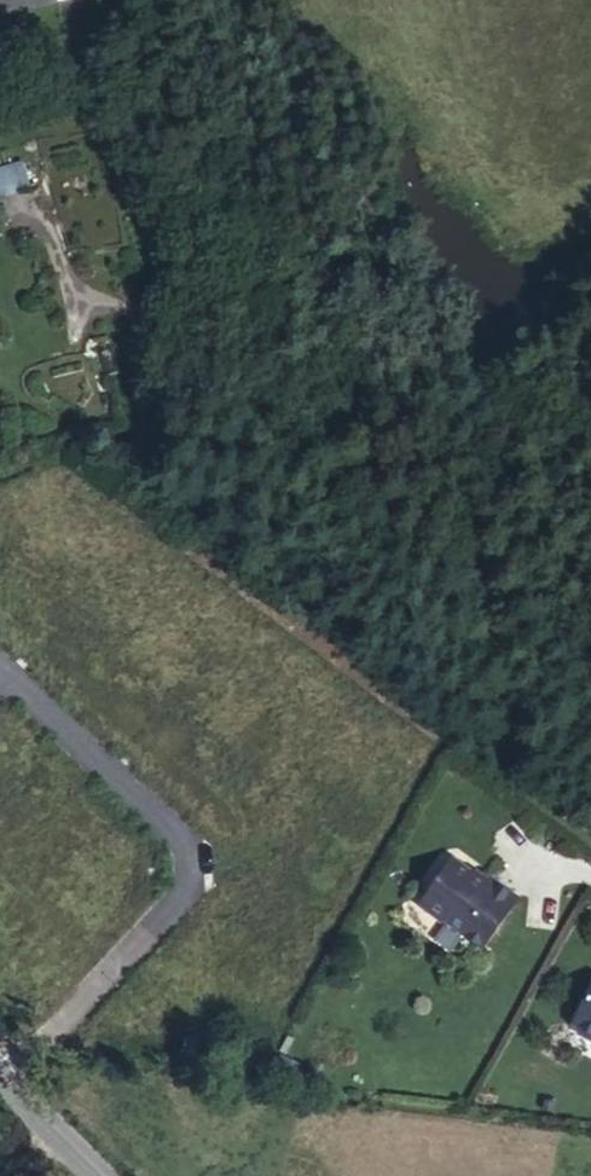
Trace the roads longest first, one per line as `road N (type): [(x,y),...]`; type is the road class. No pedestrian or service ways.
road 1 (residential): [(12,1093),(181,905),(192,863),(190,846),(169,823),(0,676)]

